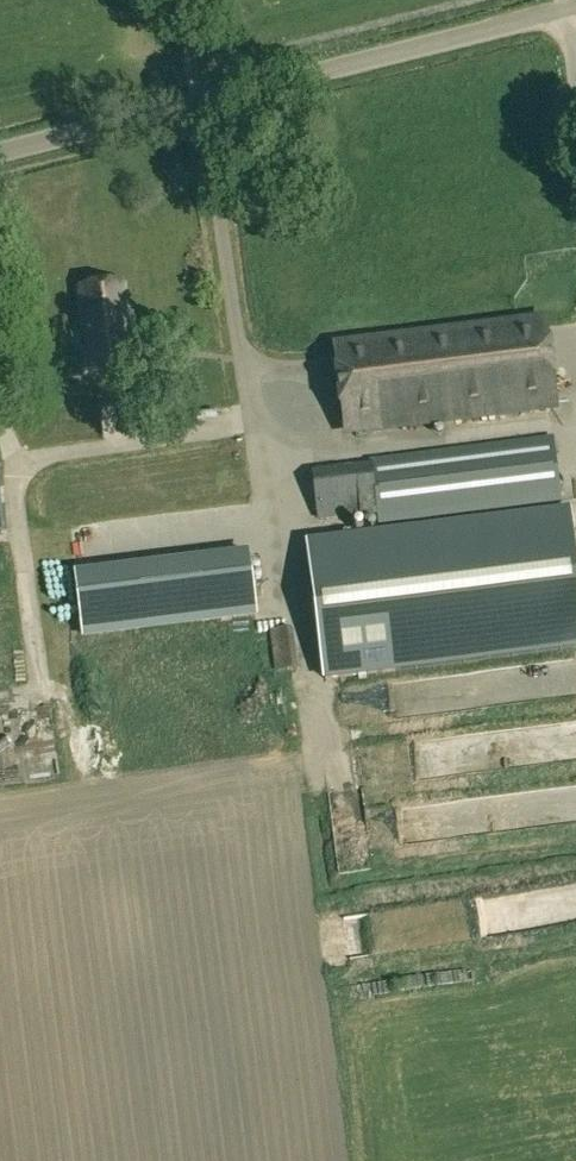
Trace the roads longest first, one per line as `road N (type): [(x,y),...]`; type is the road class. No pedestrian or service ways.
road 1 (unclassified): [(0,146),(575,1)]

